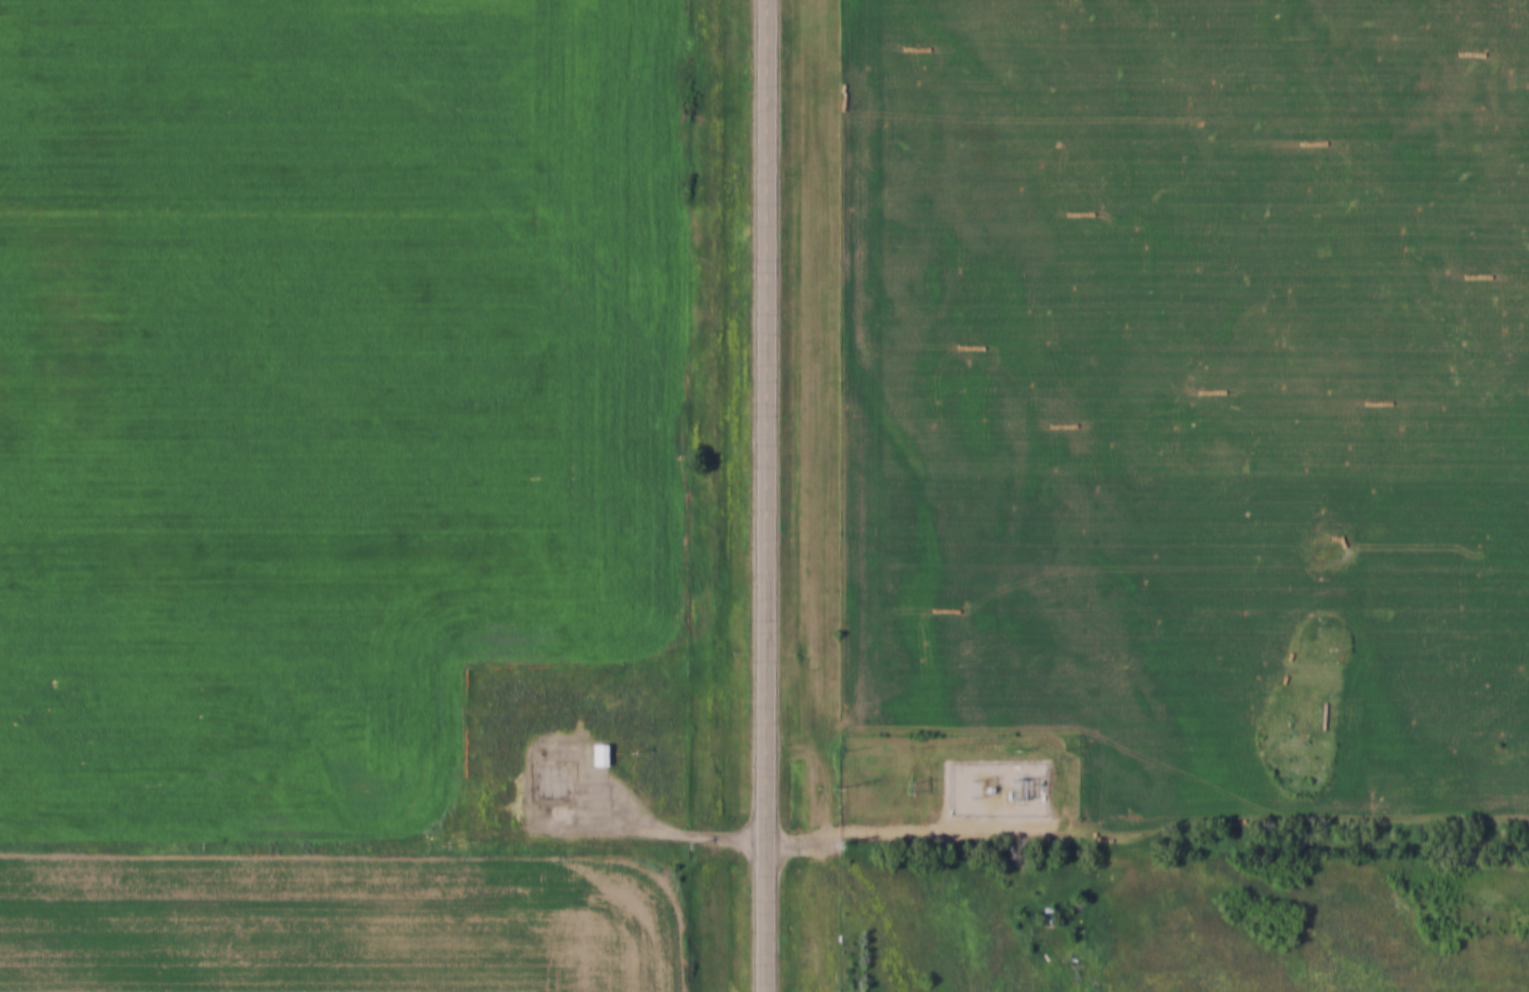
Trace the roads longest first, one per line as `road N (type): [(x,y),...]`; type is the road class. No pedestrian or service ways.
road 1 (primary): [(769,991),(771,0)]

